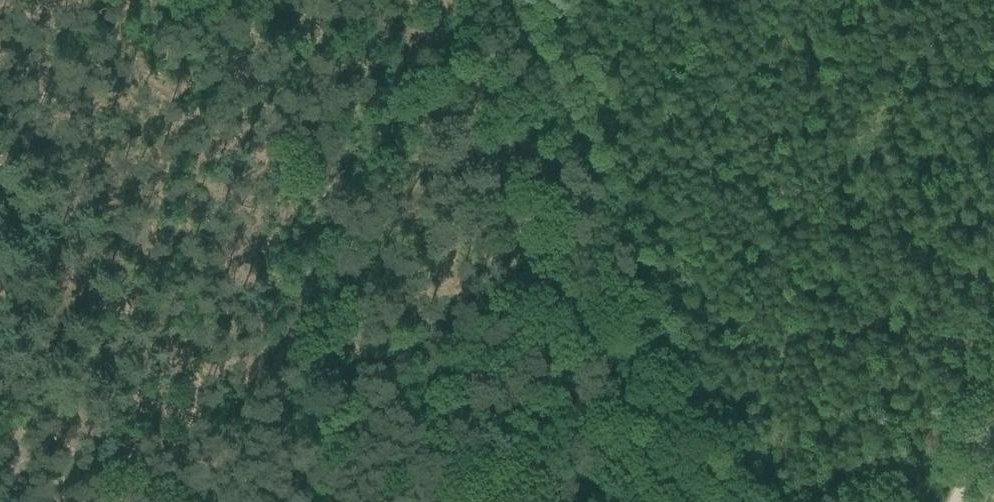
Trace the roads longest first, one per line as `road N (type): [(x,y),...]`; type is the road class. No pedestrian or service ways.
road 1 (track): [(710,501),(552,125),(480,0)]
road 2 (track): [(0,367),(22,501)]

